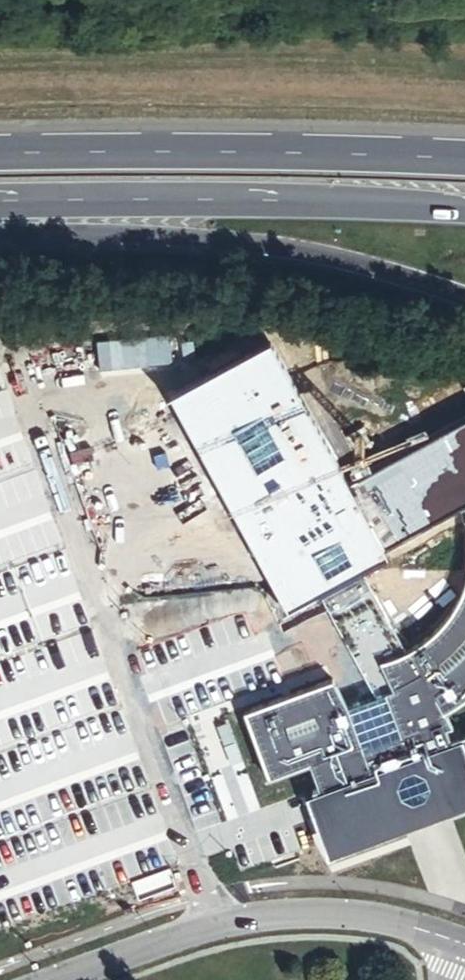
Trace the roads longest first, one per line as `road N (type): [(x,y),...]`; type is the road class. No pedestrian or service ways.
road 1 (trunk): [(0,231),(239,243),(367,268),(464,299)]
road 2 (trunk): [(0,203),(307,201),(464,210)]
road 3 (trunk): [(464,159),(0,153)]
road 4 (unclassified): [(458,942),(349,913),(259,916),(55,979)]

